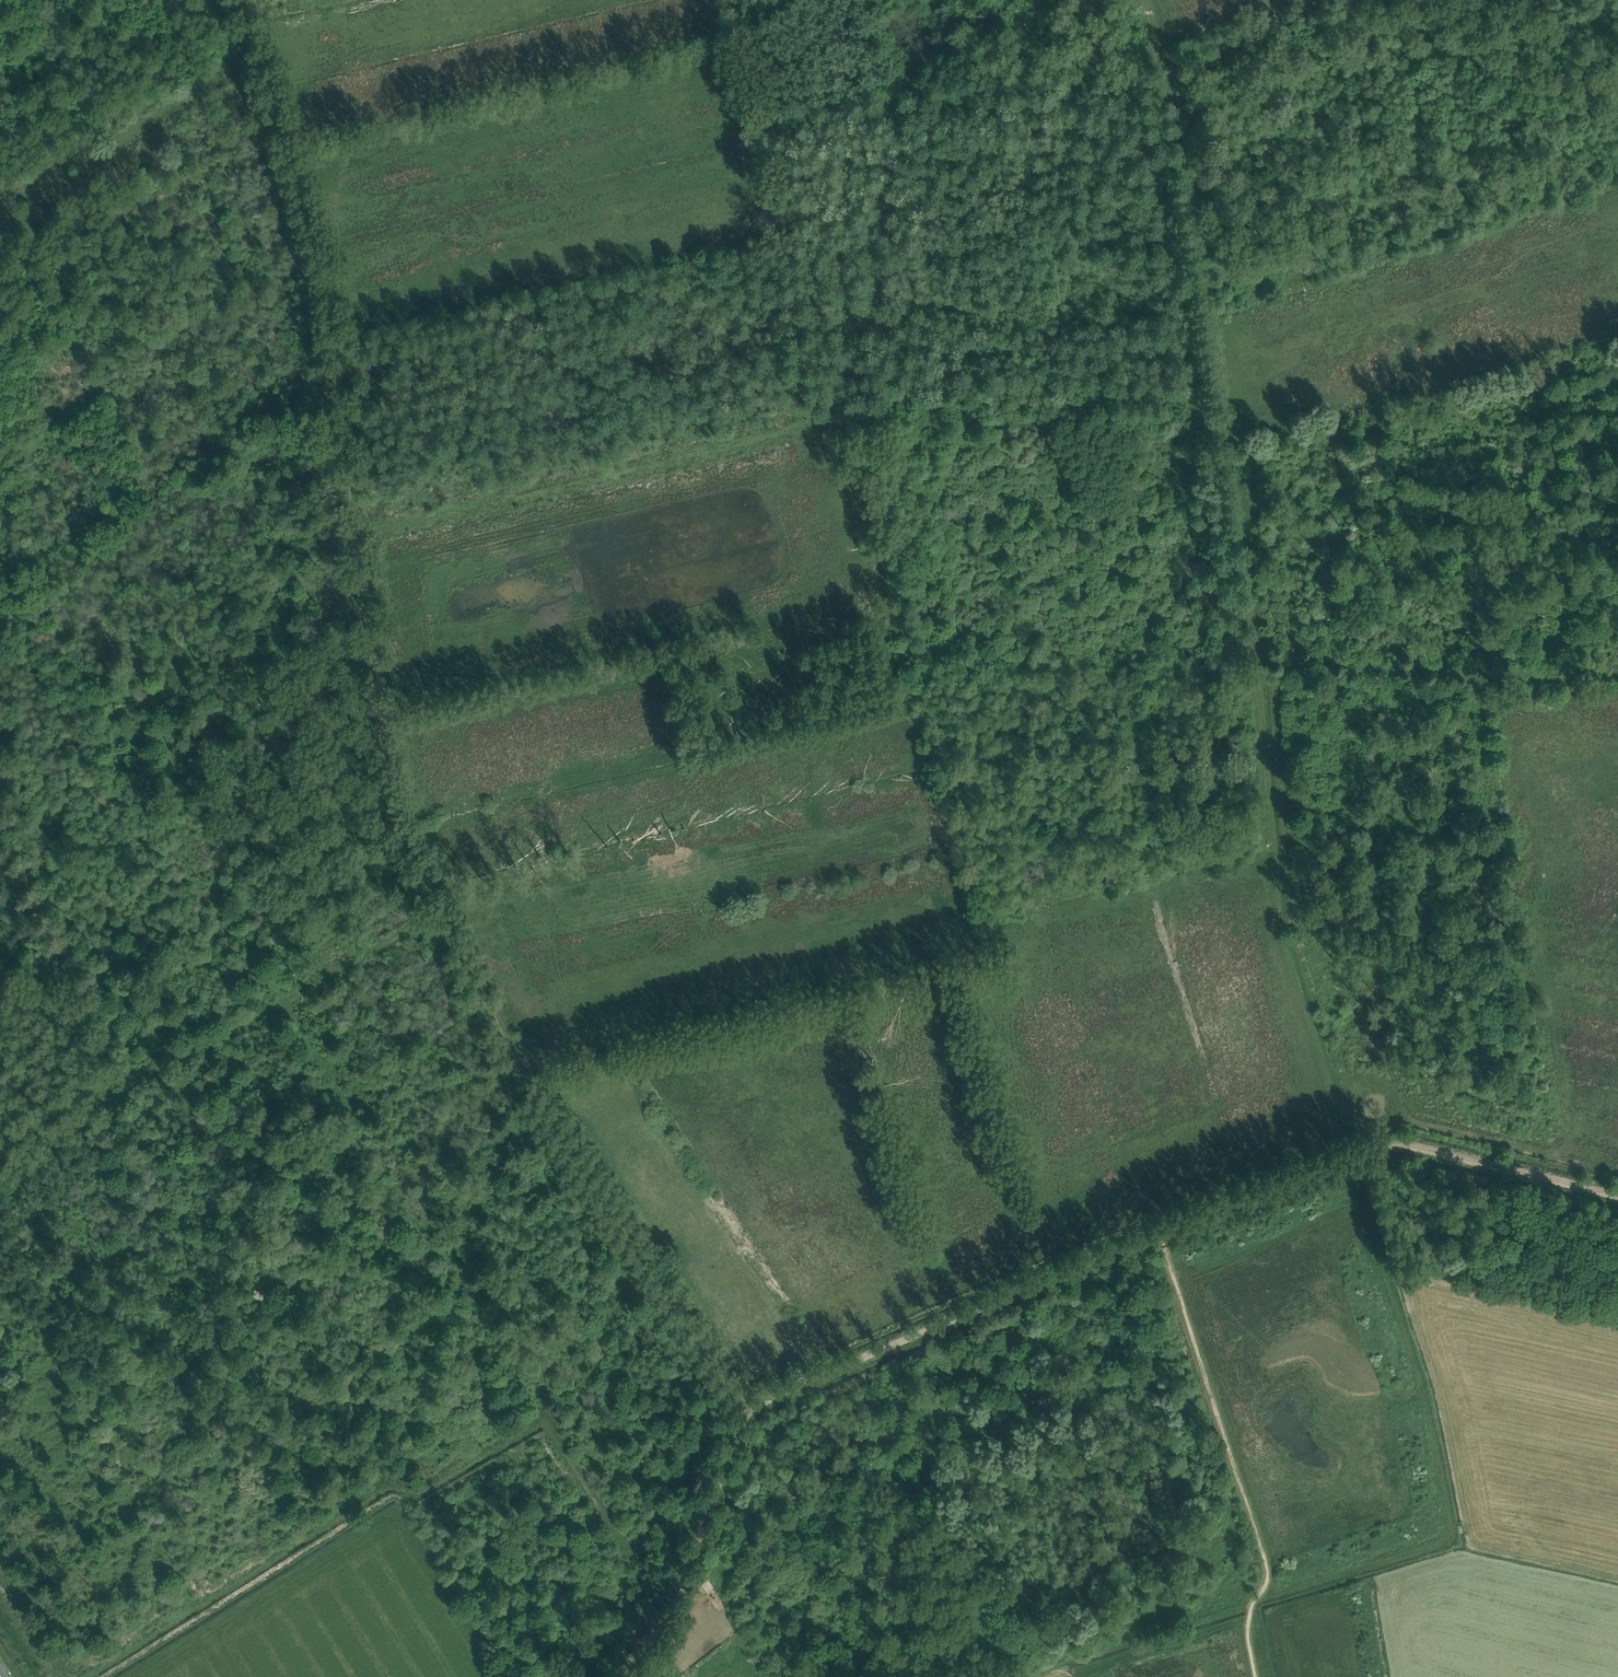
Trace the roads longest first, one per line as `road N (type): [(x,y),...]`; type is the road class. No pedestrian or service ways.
road 1 (track): [(747,1409),(485,1007),(380,783),(323,280),(249,0)]
road 2 (track): [(747,1409),(1381,1146),(1416,1147),(1617,1194)]
road 3 (track): [(439,913),(0,1172)]
road 4 (track): [(619,1676),(673,1598),(747,1409)]

